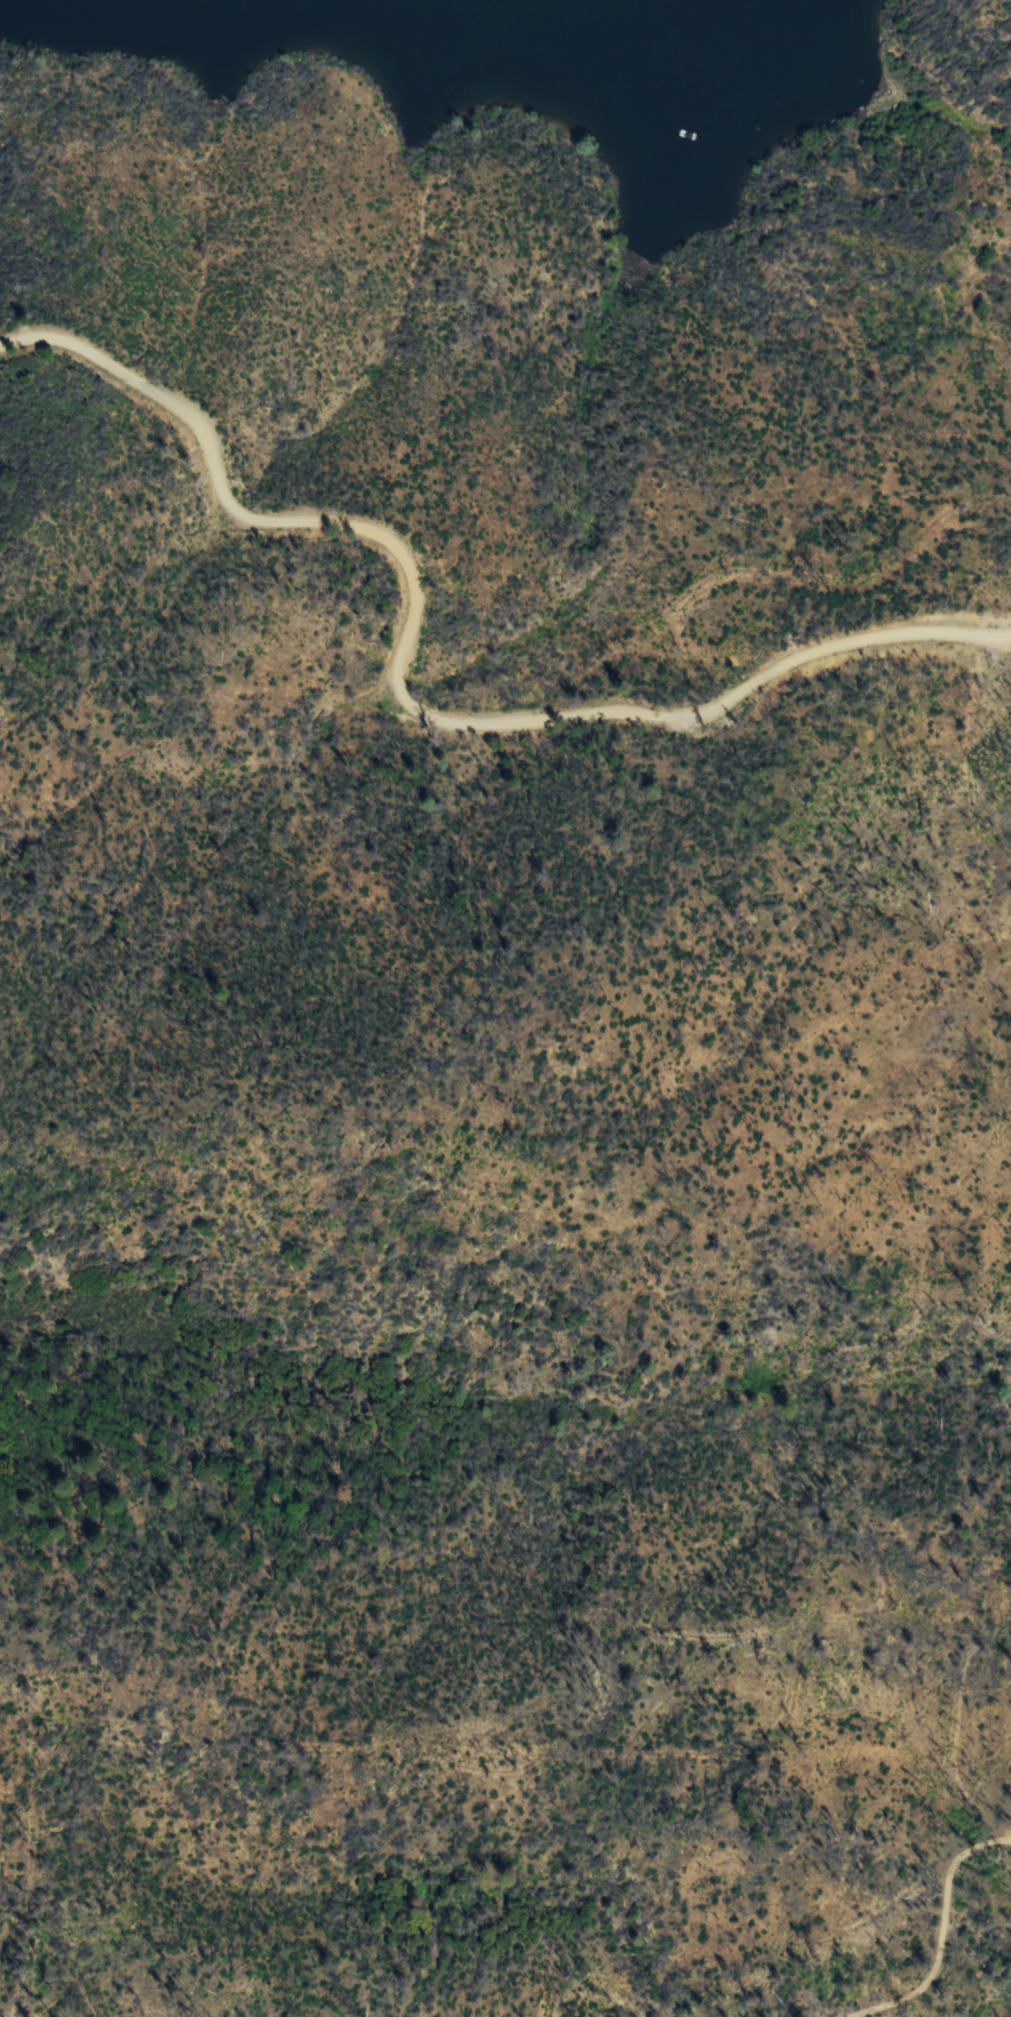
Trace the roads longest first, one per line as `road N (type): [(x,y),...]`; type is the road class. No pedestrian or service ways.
road 1 (tertiary): [(1010,627),(886,640),(798,663),(704,715),(428,717),(401,693),(417,590),(411,565),(389,538),(352,525),(241,515),(229,501),(212,438),(174,401),(72,335),(27,330),(0,338)]

